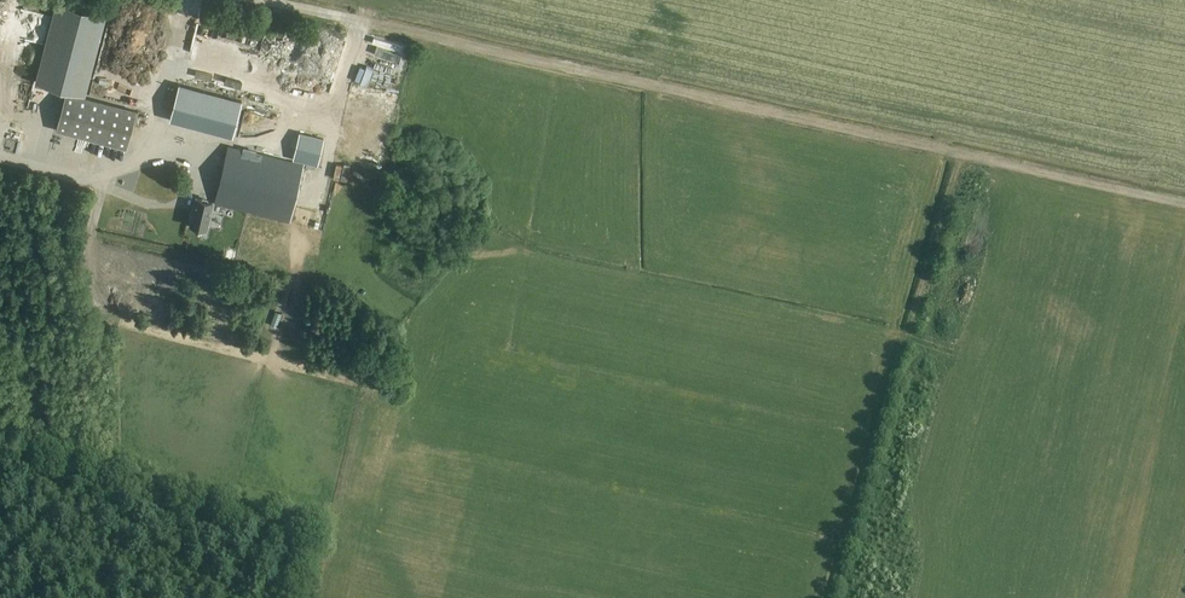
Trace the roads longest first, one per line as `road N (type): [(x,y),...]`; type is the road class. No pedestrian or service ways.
road 1 (track): [(1184,204),(267,0)]

